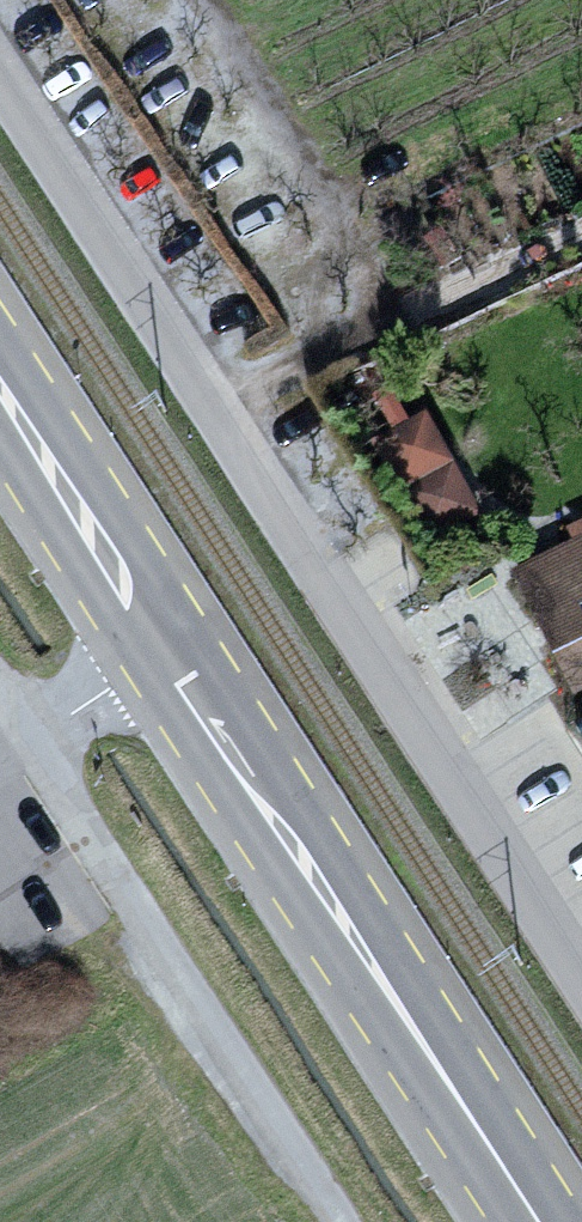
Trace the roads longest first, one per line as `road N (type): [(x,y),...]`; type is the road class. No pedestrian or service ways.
road 1 (unclassified): [(581,996),(0,92)]
road 2 (primary): [(168,650),(537,1221)]
road 3 (unclassified): [(32,733),(347,1221)]
road 4 (primary): [(0,388),(168,650)]
road 5 (unclassified): [(168,650),(32,733)]

